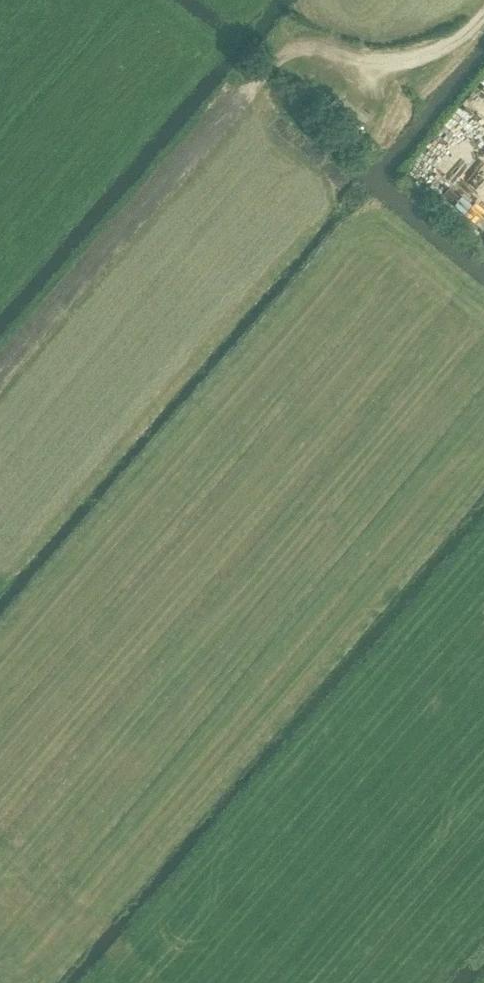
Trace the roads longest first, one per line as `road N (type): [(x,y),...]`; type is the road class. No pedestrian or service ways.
road 1 (track): [(248,107),(303,36),(363,59),(432,53),(483,18)]

